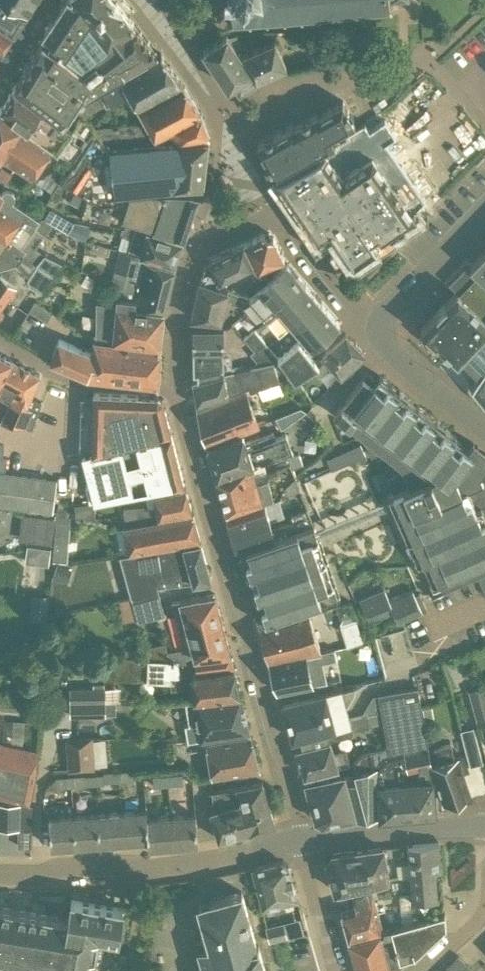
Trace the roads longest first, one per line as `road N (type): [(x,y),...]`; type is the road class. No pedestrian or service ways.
road 1 (residential): [(175,388),(300,842)]
road 2 (residential): [(379,332),(275,210),(253,210),(191,246),(175,388)]
road 3 (unclassified): [(0,868),(189,863),(300,842)]
road 4 (residential): [(175,388),(93,382),(47,368),(0,339)]
road 5 (unclassified): [(484,825),(300,842)]
road 6 (unclassified): [(484,429),(390,352),(379,332)]
road 7 (residential): [(300,842),(336,970)]
road 8 (unclassified): [(394,305),(484,209)]

